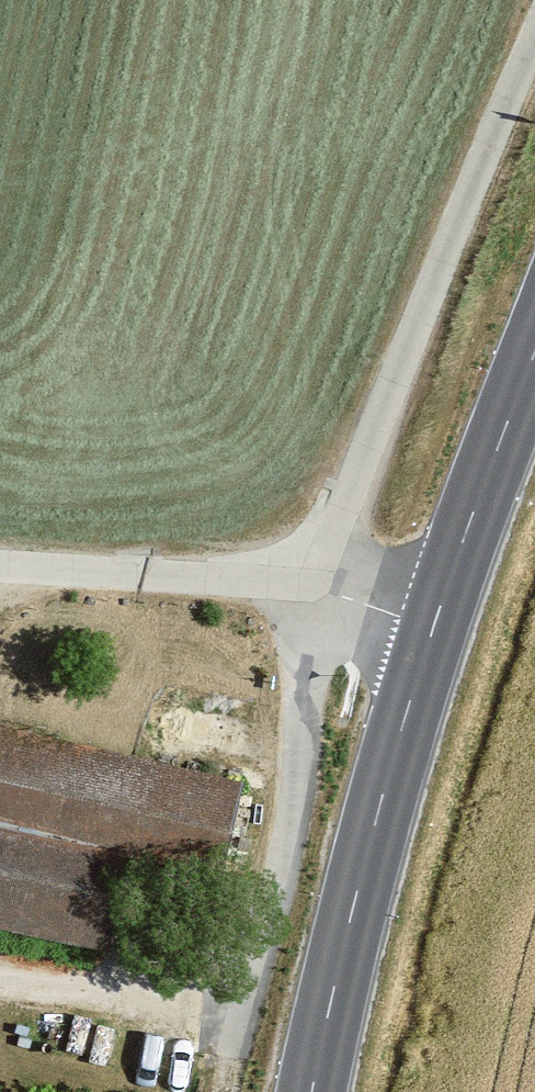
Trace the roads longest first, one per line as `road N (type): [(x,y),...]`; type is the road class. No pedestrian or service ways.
road 1 (secondary): [(534,349),(434,620),(356,888),(311,1091)]
road 2 (track): [(534,32),(316,587),(434,620)]
road 3 (track): [(0,567),(316,587)]
road 4 (track): [(0,983),(158,1004),(227,1004)]

